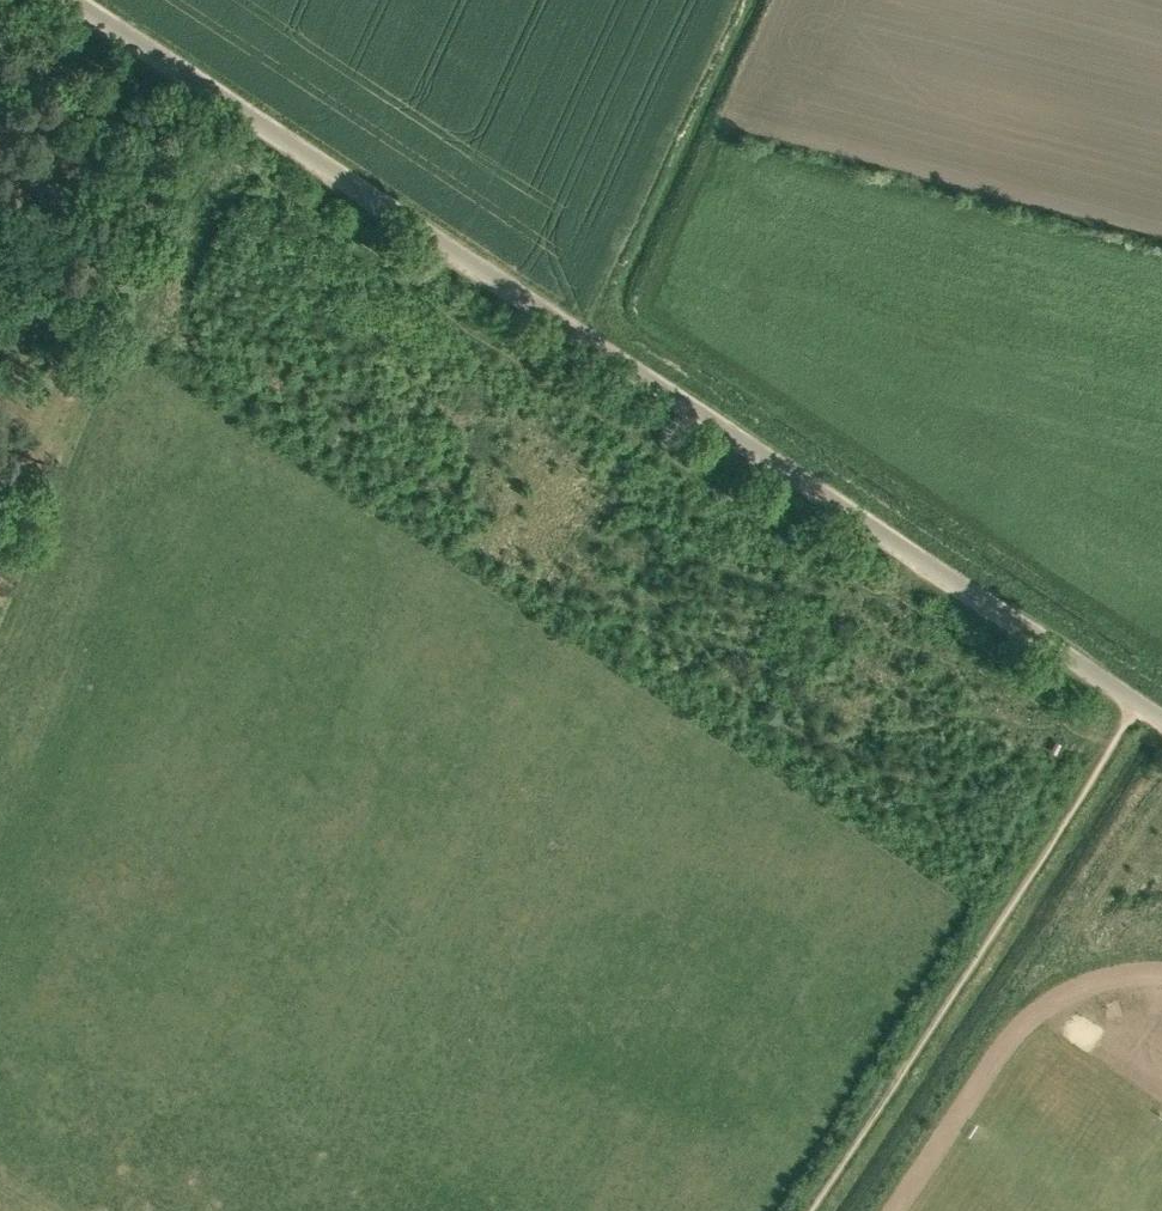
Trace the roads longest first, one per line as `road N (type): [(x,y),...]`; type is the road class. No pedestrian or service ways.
road 1 (unclassified): [(1161,721),(74,0)]
road 2 (track): [(809,1210),(1139,706)]

